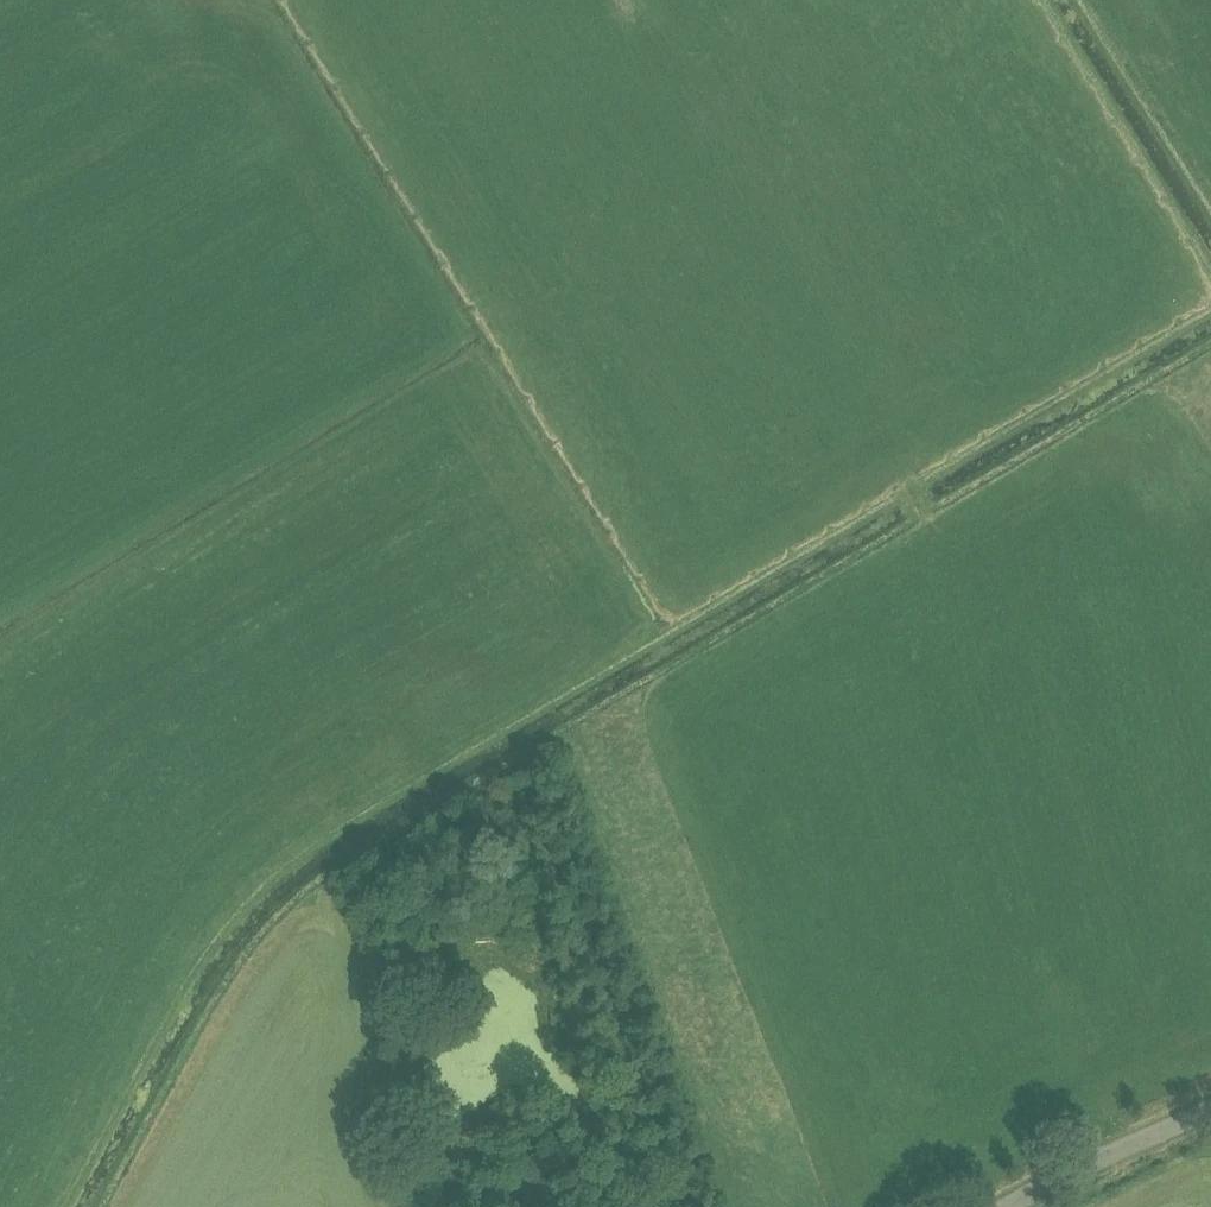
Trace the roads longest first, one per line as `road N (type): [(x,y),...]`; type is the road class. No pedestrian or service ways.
road 1 (unclassified): [(1014,1206),(1210,1112)]

